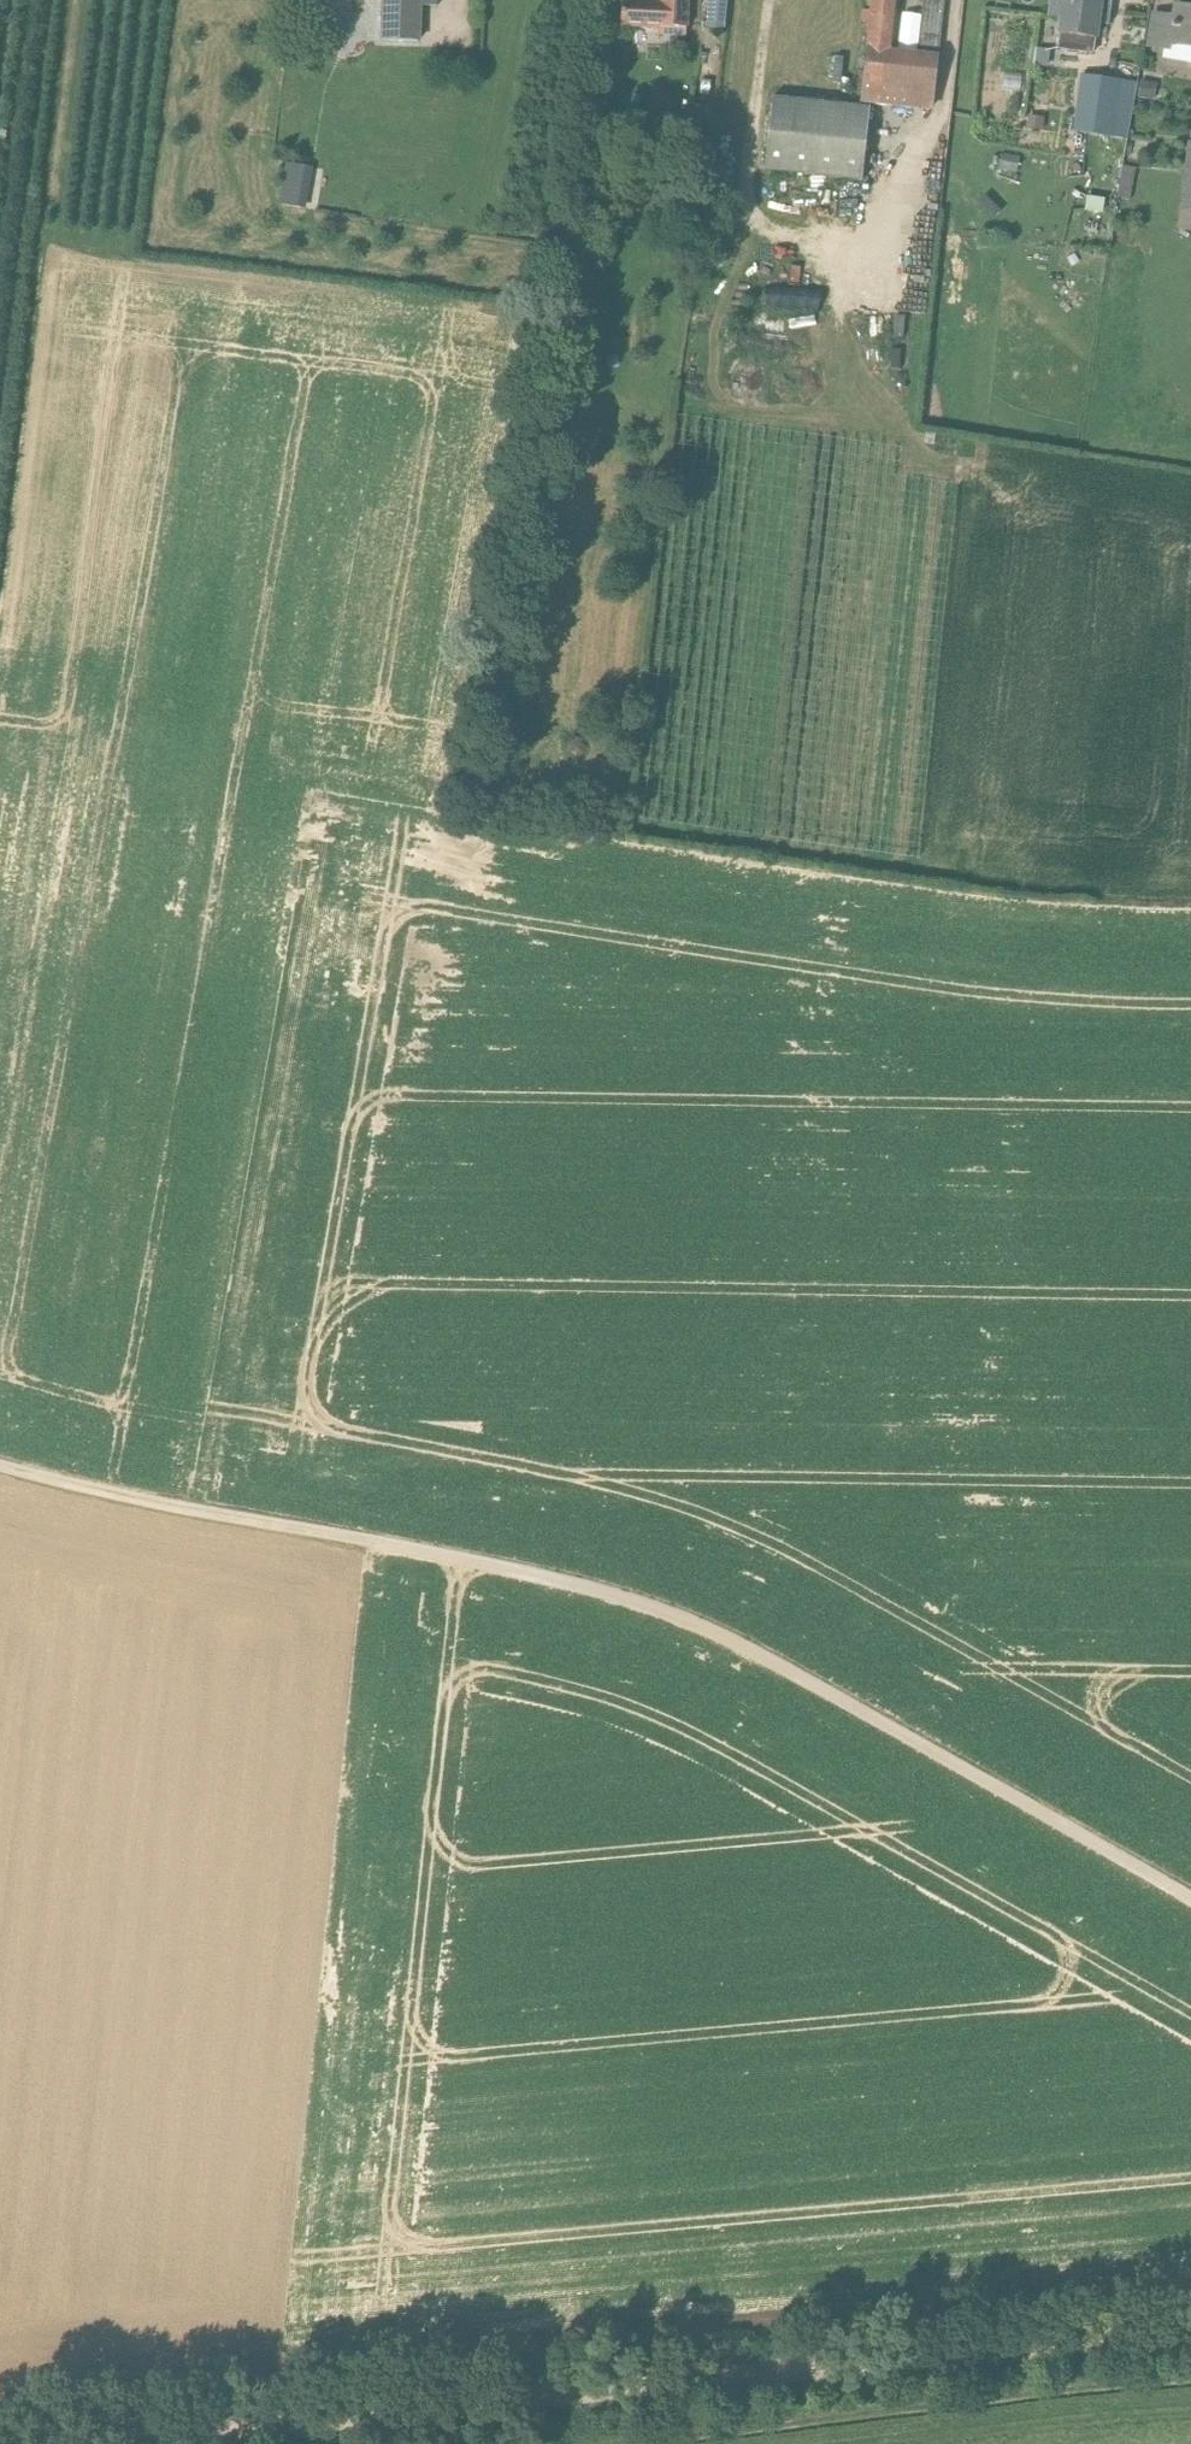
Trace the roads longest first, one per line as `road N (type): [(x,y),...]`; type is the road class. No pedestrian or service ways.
road 1 (track): [(0,1467),(558,1581),(678,1616),(1190,1899)]
road 2 (unclassified): [(1190,2329),(95,2443)]
road 3 (track): [(599,2443),(1190,2382)]

